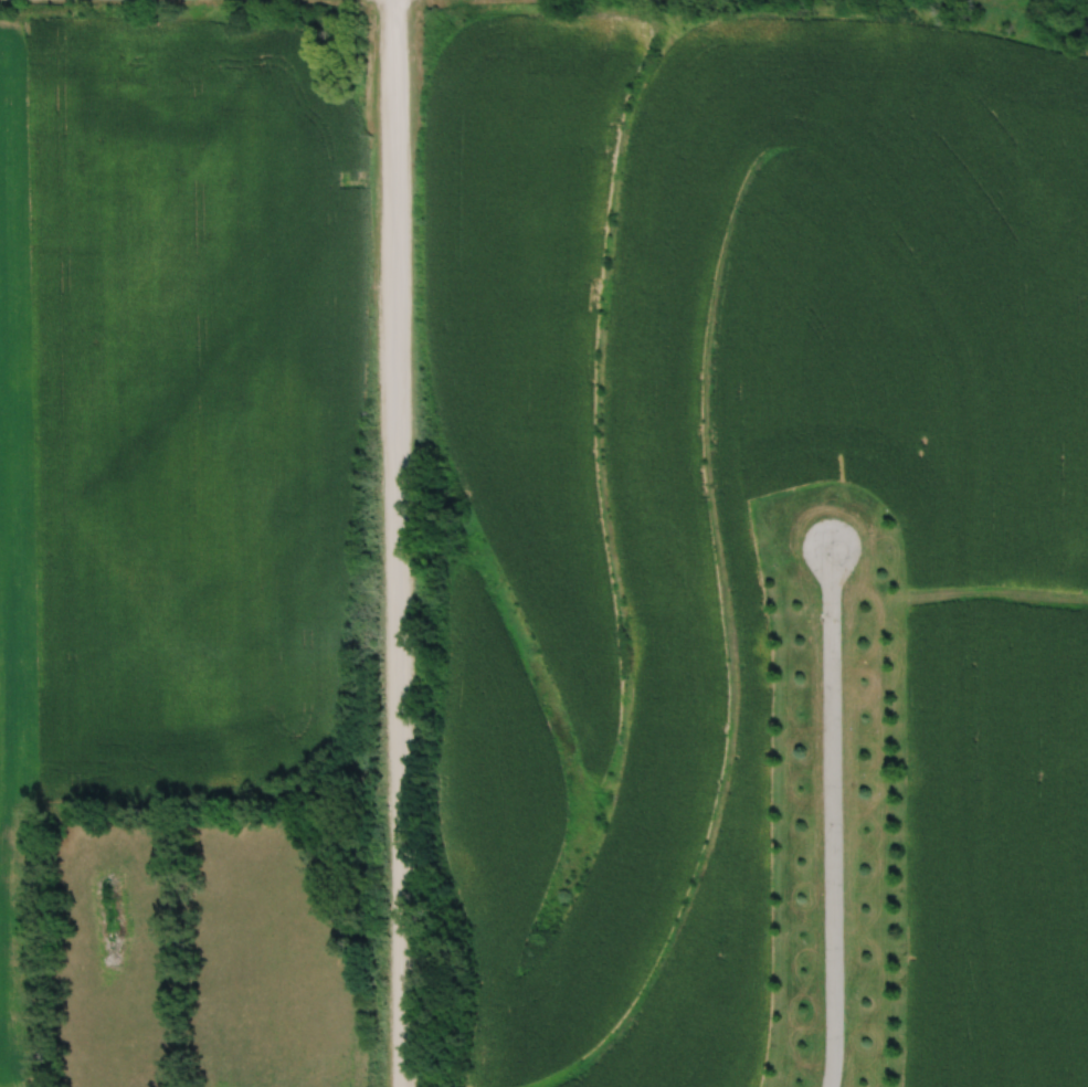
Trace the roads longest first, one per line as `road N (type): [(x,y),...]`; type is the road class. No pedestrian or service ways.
road 1 (residential): [(392,0),(402,1086)]
road 2 (residential): [(828,548),(827,1086)]

